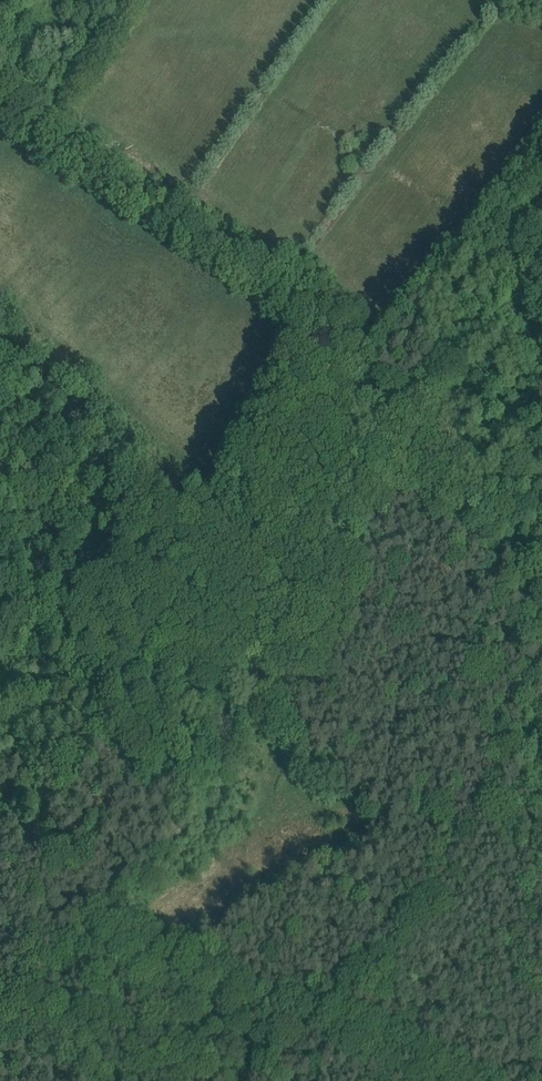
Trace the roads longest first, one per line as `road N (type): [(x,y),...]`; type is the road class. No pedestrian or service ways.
road 1 (track): [(395,346),(217,792),(105,941),(0,1046)]
road 2 (track): [(541,159),(395,346)]
road 3 (track): [(111,933),(328,1026)]

